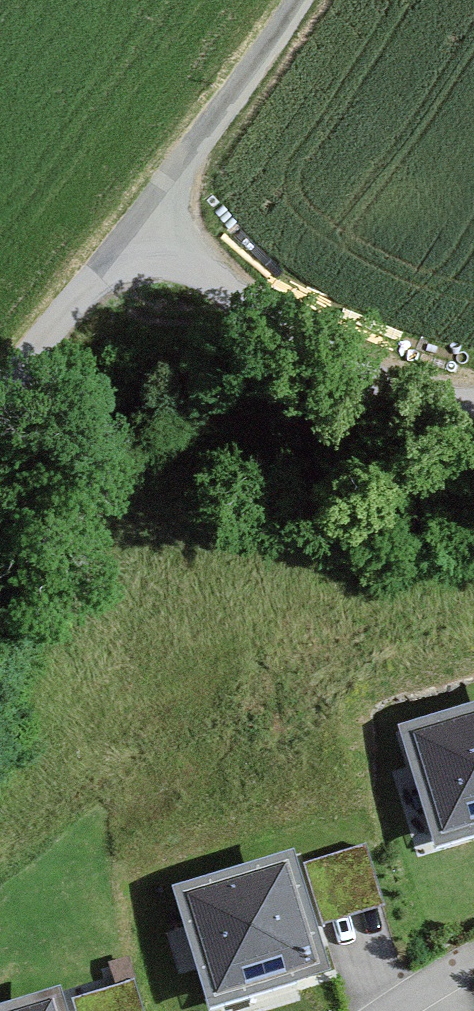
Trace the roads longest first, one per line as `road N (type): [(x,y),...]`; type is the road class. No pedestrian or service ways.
road 1 (unclassified): [(473,408),(399,398),(310,357),(274,336),(138,221)]
road 2 (unclassified): [(297,0),(138,221)]
road 3 (unclassified): [(138,221),(0,401)]

